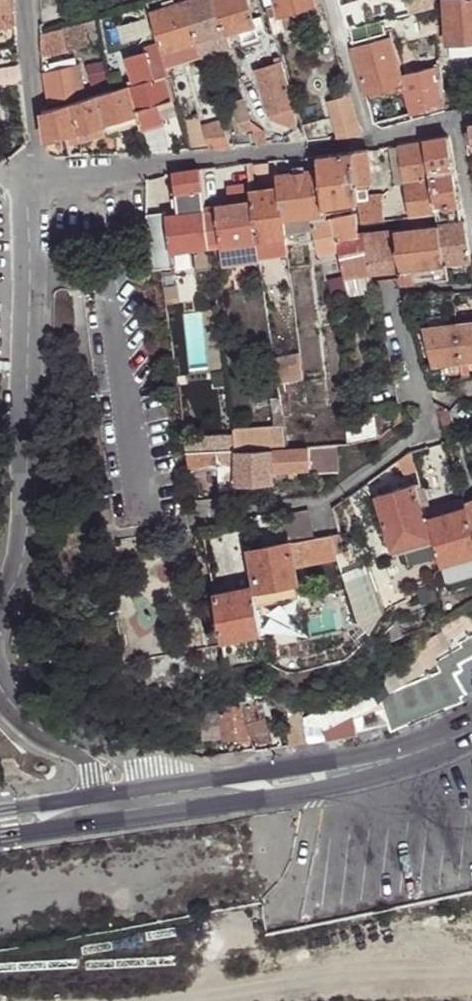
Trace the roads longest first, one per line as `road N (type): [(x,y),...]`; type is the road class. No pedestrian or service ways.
road 1 (residential): [(471,290),(398,295),(394,301),(426,427),(417,441),(323,504),(199,520)]
road 2 (residential): [(0,598),(25,528),(35,173)]
road 3 (residential): [(370,143),(35,173)]
road 4 (track): [(471,968),(276,982),(154,1000)]
road 5 (primary): [(410,756),(153,788)]
road 6 (primary): [(160,814),(324,788),(410,756)]
road 7 (residential): [(35,173),(34,71),(22,0)]
road 8 (residential): [(329,0),(370,143)]

